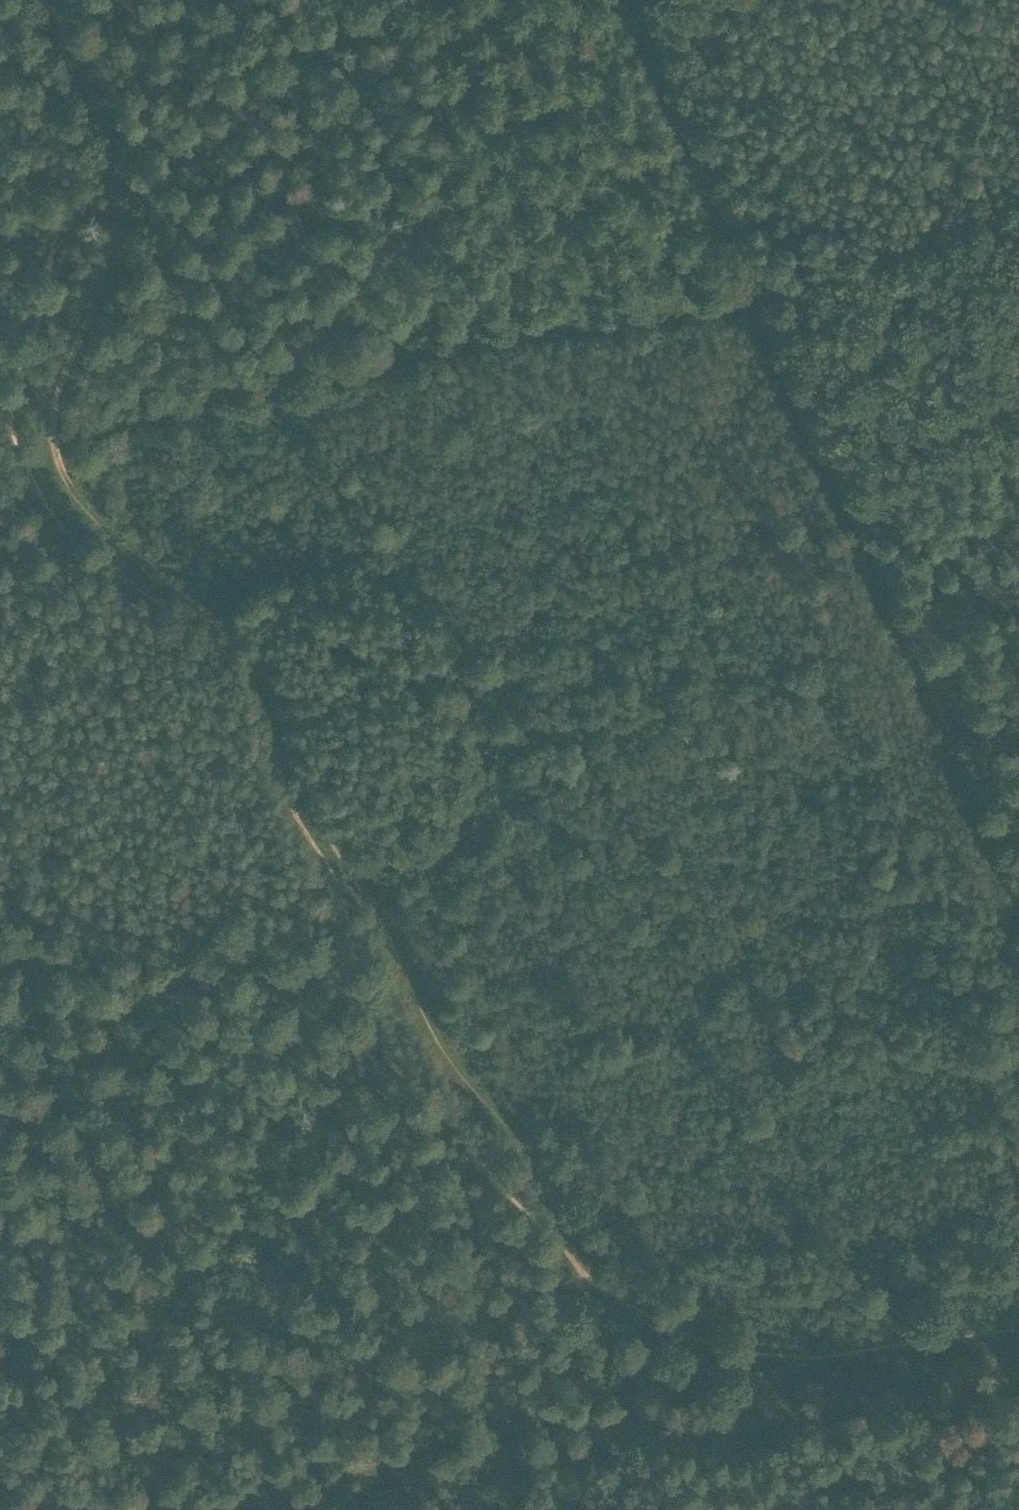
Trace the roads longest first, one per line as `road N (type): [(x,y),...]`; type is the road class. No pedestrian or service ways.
road 1 (track): [(59,0),(111,129),(112,220),(54,444),(63,481),(130,557),(271,662),(281,739),(312,820),(371,907),(448,1053),(528,1143),(668,1509)]
road 2 (track): [(0,462),(292,372),(777,311),(1018,218)]
road 3 (track): [(644,0),(930,663)]
road 4 (track): [(1018,1395),(318,1509)]
road 5 (track): [(1018,875),(930,663)]

